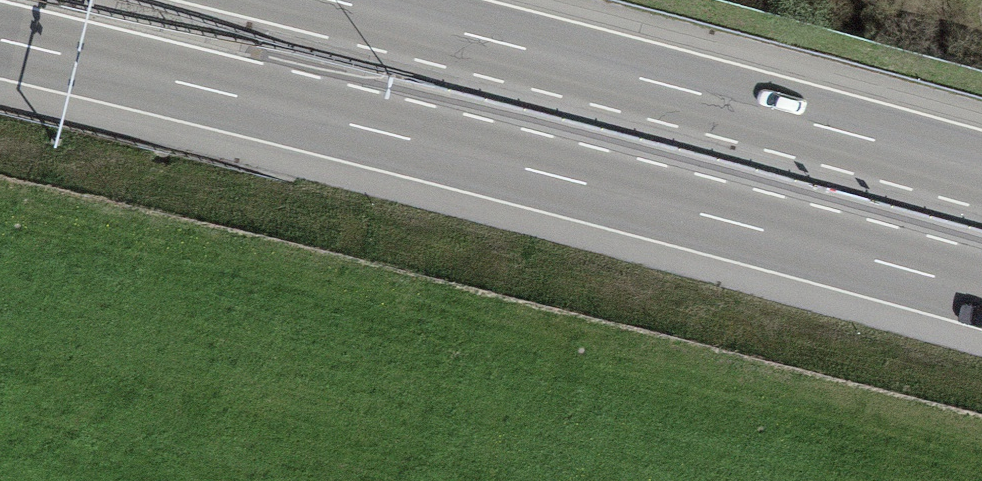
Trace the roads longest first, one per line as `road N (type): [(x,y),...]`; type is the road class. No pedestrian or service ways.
road 1 (motorway): [(0,41),(981,292)]
road 2 (motorway): [(981,168),(337,0)]

